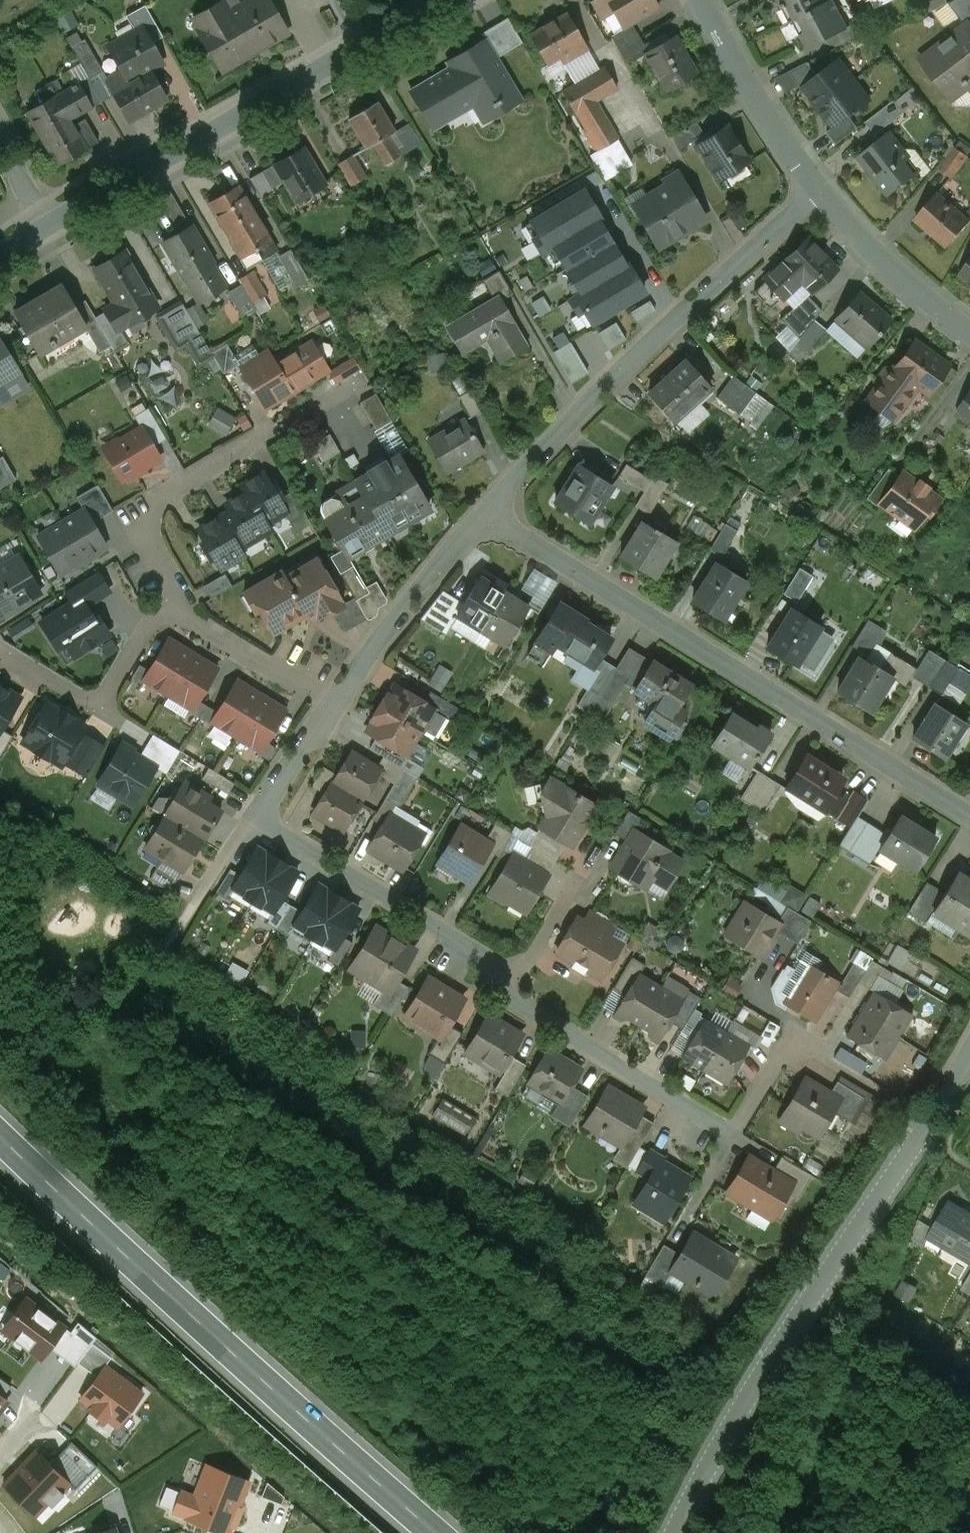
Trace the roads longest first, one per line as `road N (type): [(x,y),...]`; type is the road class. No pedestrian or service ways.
road 1 (residential): [(334,704),(253,814),(482,951),(512,997),(730,1135),(787,1039),(817,1055)]
road 2 (primary): [(0,1131),(437,1532)]
road 3 (residential): [(969,819),(485,510)]
road 4 (residential): [(819,192),(485,510)]
road 5 (tertiary): [(446,0),(44,225)]
road 6 (residential): [(175,611),(174,585),(135,514),(364,380)]
road 7 (unclassified): [(835,1259),(678,1532)]
road 8 (residential): [(485,510),(334,704)]
road 9 (residential): [(969,1055),(835,1259)]
road 10 (residential): [(819,192),(700,0)]
road 11 (residential): [(969,334),(887,266),(819,192)]
road 12 (residential): [(334,704),(175,611)]
road 13 (residential): [(175,611),(152,619),(99,709)]

